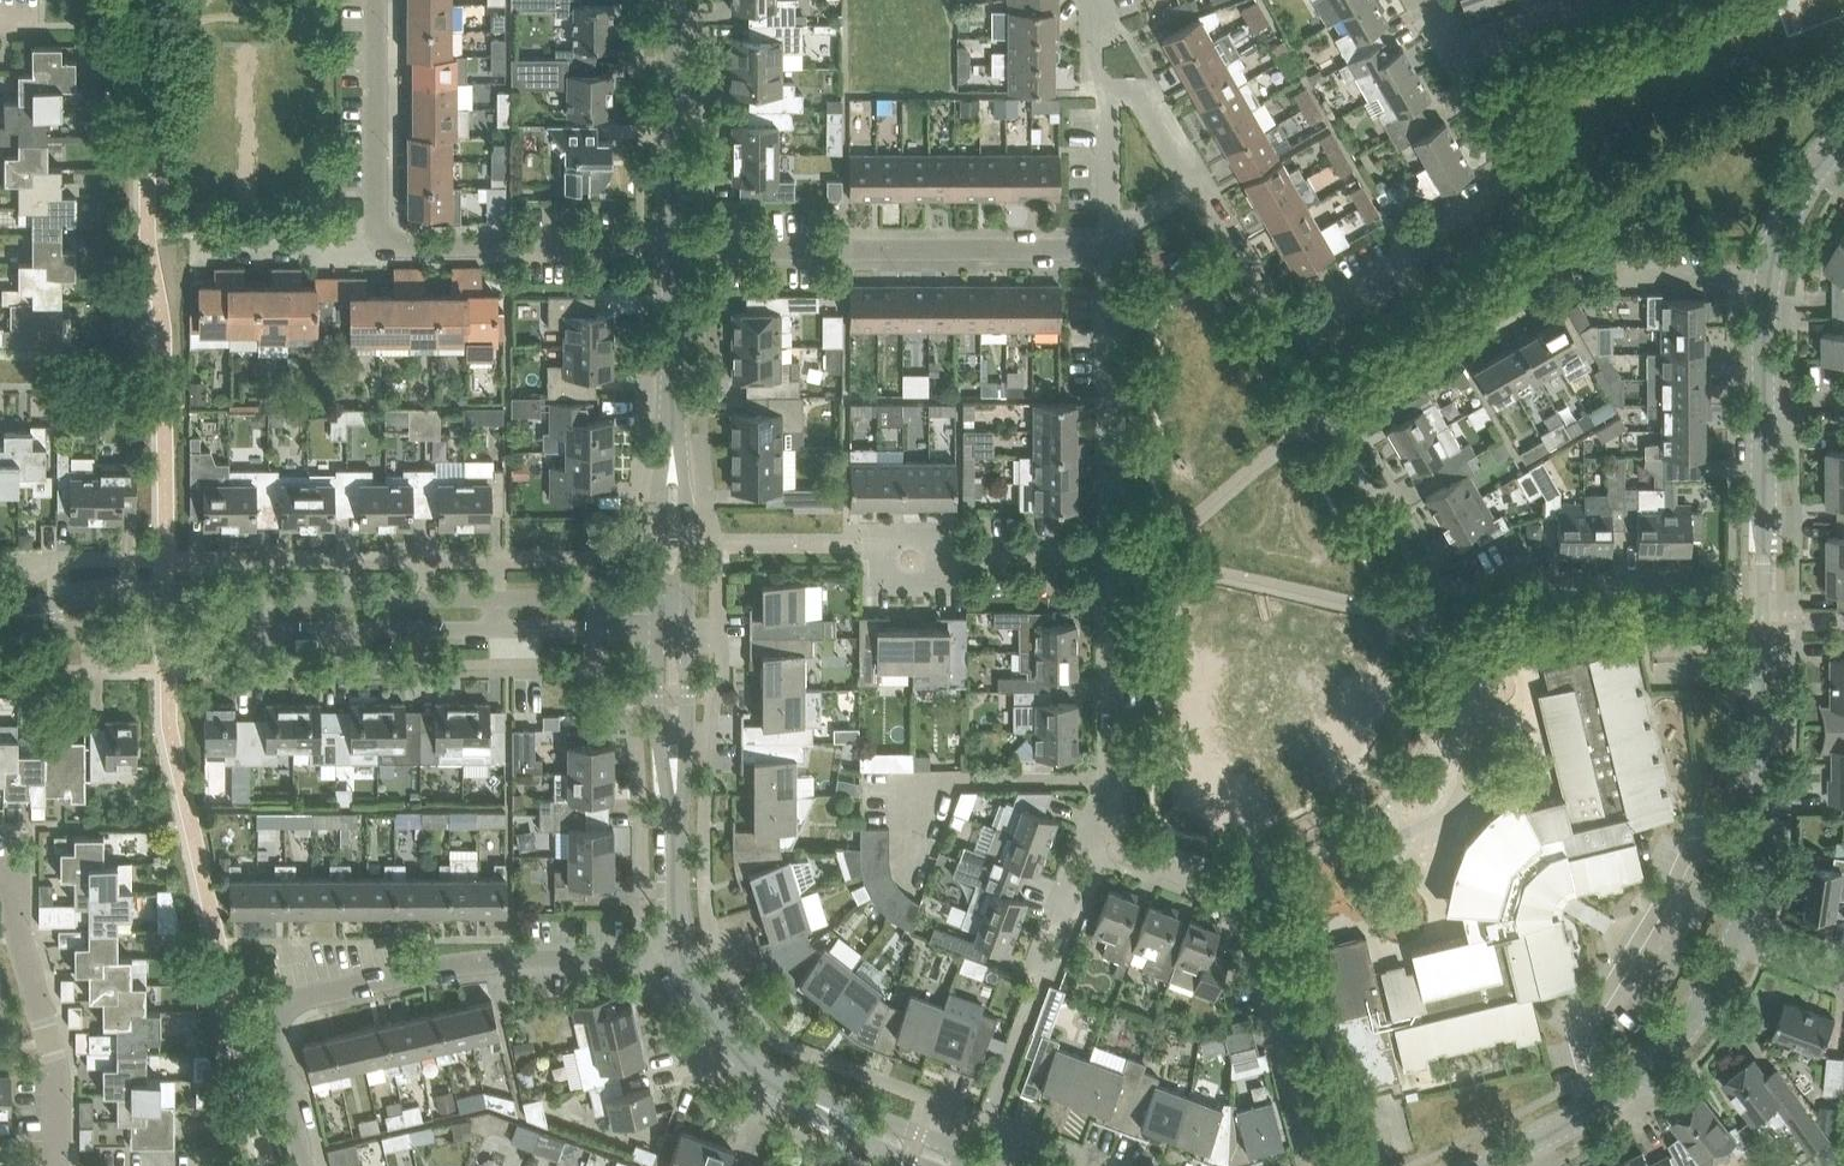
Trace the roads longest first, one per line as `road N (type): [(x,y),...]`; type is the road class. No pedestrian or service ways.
road 1 (residential): [(304,1165),(273,1026),(290,1002),(455,965),(683,953)]
road 2 (residential): [(1764,590),(1446,587),(1334,403)]
road 3 (residential): [(1320,1165),(1251,908),(1230,889),(1132,852),(1117,821)]
road 4 (residential): [(673,246),(1104,255)]
road 5 (residential): [(1271,319),(1306,324),(1396,274),(1423,232),(1508,180),(1514,153),(1458,53)]
road 6 (unclassified): [(1764,590),(1761,846),(1738,936)]
road 7 (unclassified): [(1738,936),(1702,1003),(1655,1060),(1576,1119),(1506,1156)]
road 8 (residential): [(0,871),(15,879),(20,942),(54,1061),(60,1165)]
road 9 (residential): [(673,246),(406,245),(382,237)]
road 10 (unclassified): [(1843,136),(1814,170),(1777,244),(1764,402)]
road 11 (residential): [(1117,531),(1116,285),(1104,255)]
road 12 (residential): [(262,596),(132,591),(9,616)]
road 13 (unclassified): [(673,246),(672,0)]
road 14 (residential): [(9,616),(116,636),(253,633)]
road 15 (residential): [(253,633),(498,629)]
road 16 (residential): [(1117,821),(1117,579)]
road 17 (residential): [(382,237),(376,223),(375,0)]
road 18 (residential): [(498,596),(262,596)]
road 19 (unclassified): [(1764,402),(1764,590)]
road 20 (unclassified): [(971,1152),(796,1093)]
road 21 (residential): [(382,237),(347,249),(200,250)]
road 22 (unclassified): [(796,1093),(727,1030),(683,953)]
road 23 (unclassified): [(658,630),(659,743),(676,808)]
road 24 (residential): [(1040,981),(1084,859),(1117,821)]
road 25 (unclassified): [(676,808),(688,630)]
road 26 (unclassified): [(673,420),(659,490),(657,595)]
road 27 (unclassified): [(689,595),(673,420)]
road 28 (residential): [(942,556),(1117,555)]
road 29 (unclassified): [(673,420),(673,246)]
road 30 (residential): [(498,629),(658,630)]
road 31 (residential): [(657,595),(498,596)]
road 32 (residential): [(1458,53),(1607,0)]
road 33 (residential): [(1271,319),(1197,185)]
road 34 (residential): [(1112,244),(1103,92)]
road 35 (residential): [(1197,185),(1146,95),(1103,92)]
road 36 (unclassified): [(683,953),(676,808)]
road 37 (unclassified): [(796,1093),(851,1135),(914,1165)]

